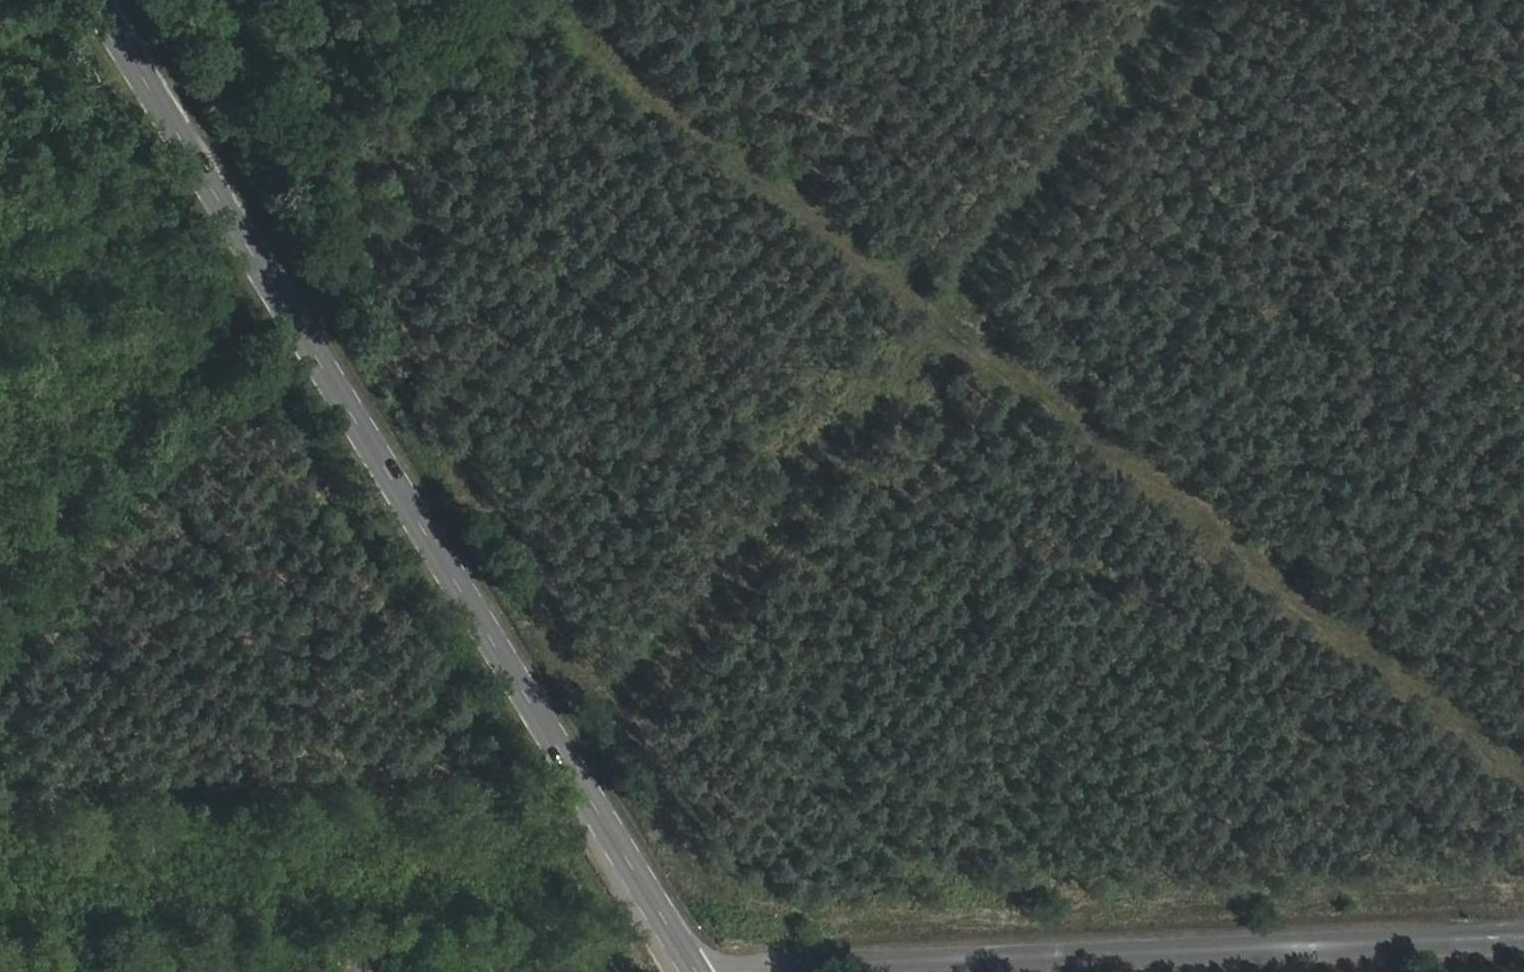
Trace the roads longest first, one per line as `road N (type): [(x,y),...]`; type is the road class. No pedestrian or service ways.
road 1 (track): [(1523,774),(541,0)]
road 2 (secondary): [(103,0),(575,762),(693,971)]
road 3 (track): [(575,762),(1177,0)]
road 4 (tertiary): [(739,971),(1523,927)]
road 5 (track): [(0,947),(676,944)]
road 6 (track): [(0,580),(273,272)]

